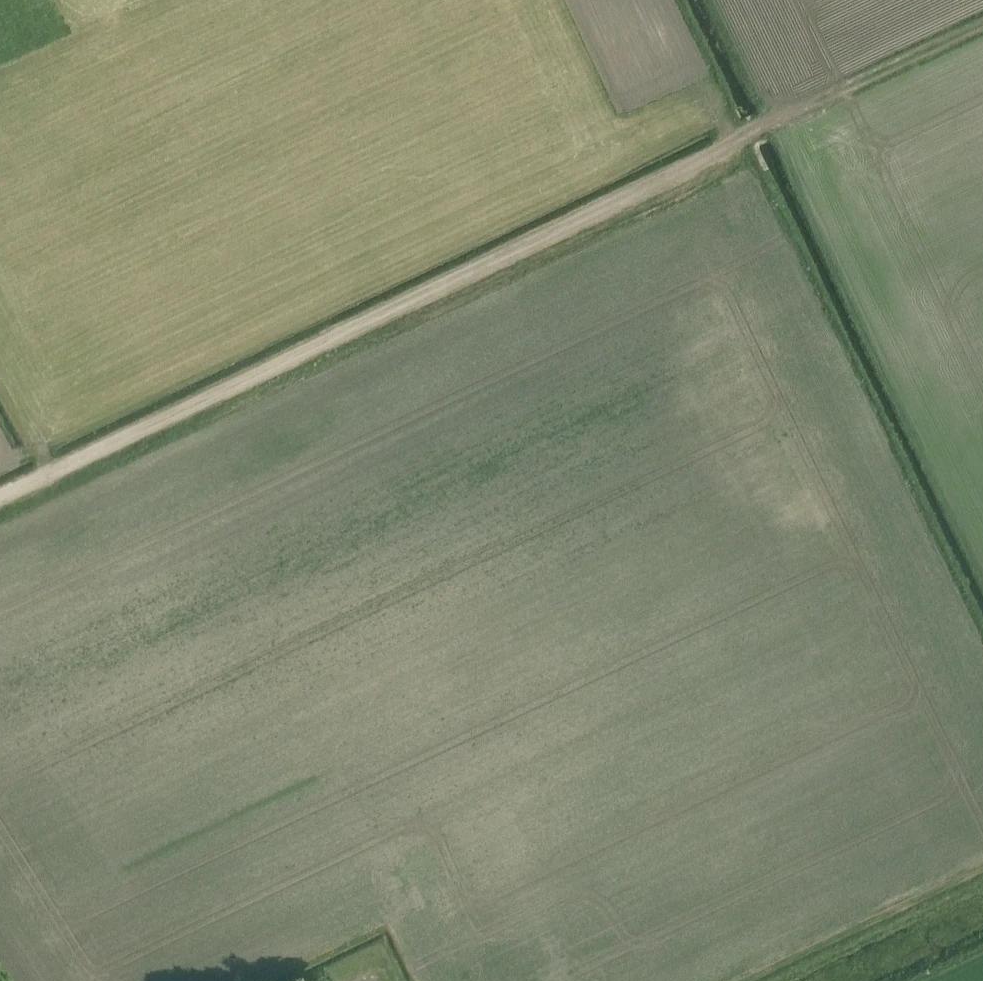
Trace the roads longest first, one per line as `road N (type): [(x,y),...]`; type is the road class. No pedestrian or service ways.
road 1 (track): [(0,495),(819,103)]
road 2 (track): [(751,980),(982,874)]

